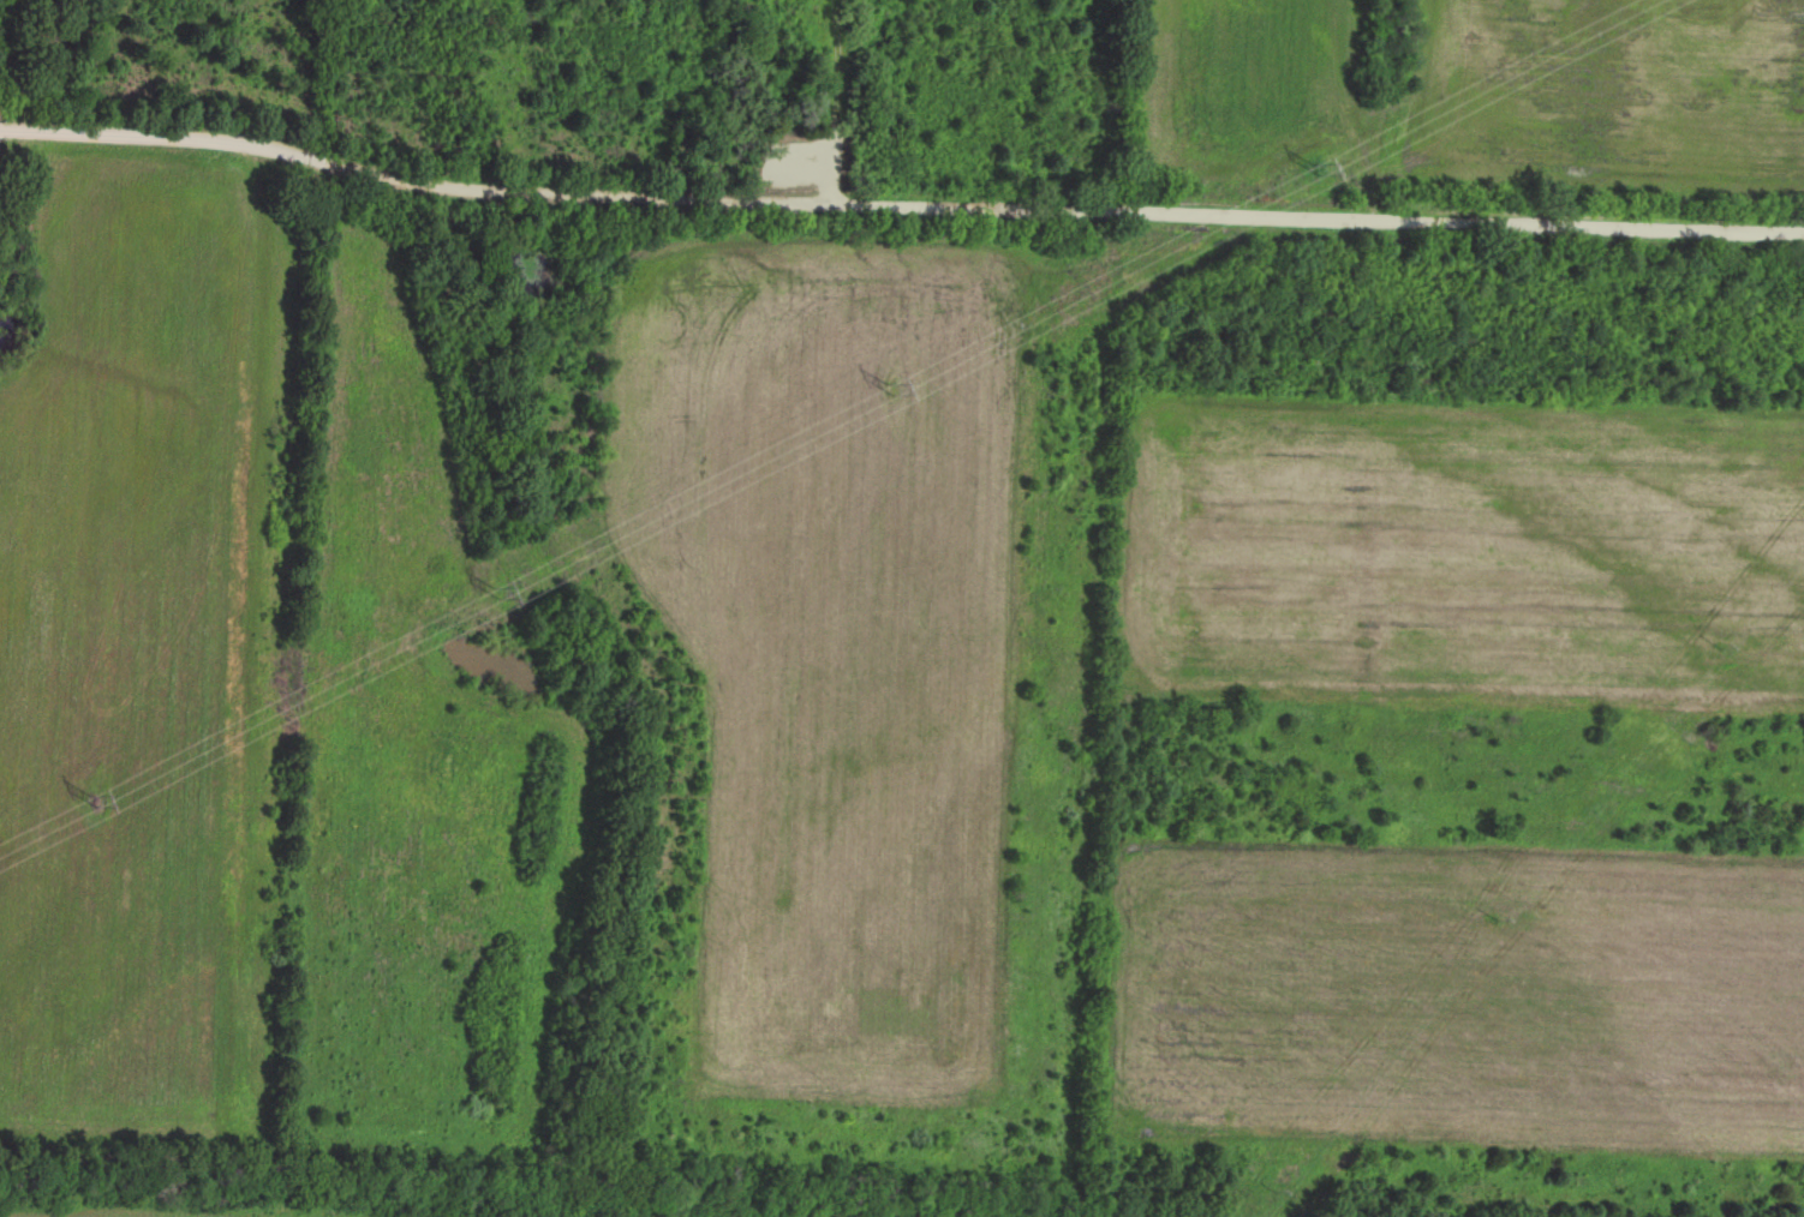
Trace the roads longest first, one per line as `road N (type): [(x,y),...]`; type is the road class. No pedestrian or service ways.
road 1 (residential): [(1803,226),(444,174),(184,122),(0,120)]
road 2 (residential): [(1349,214),(1366,0)]

